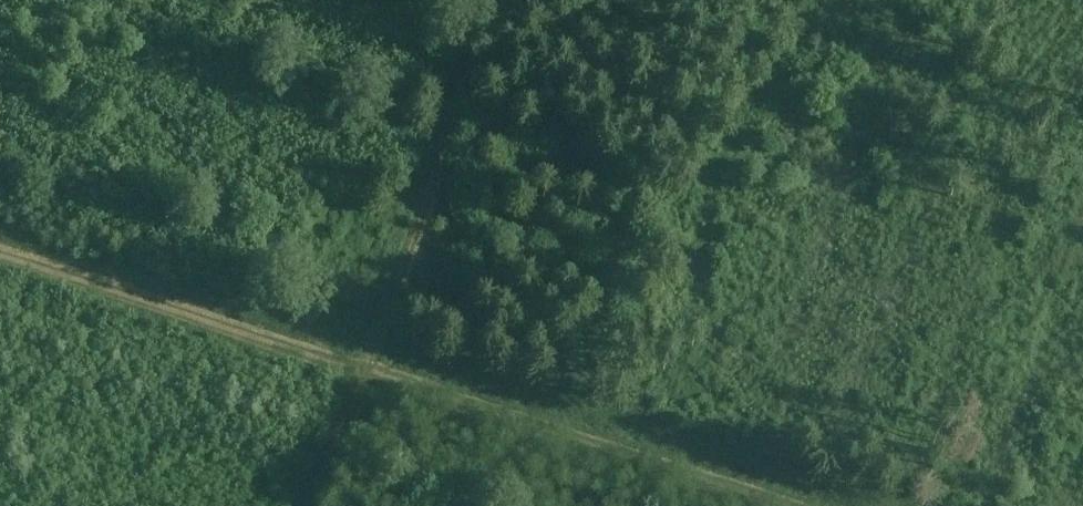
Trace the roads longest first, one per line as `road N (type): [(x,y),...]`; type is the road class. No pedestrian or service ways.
road 1 (track): [(329,505),(485,31)]

